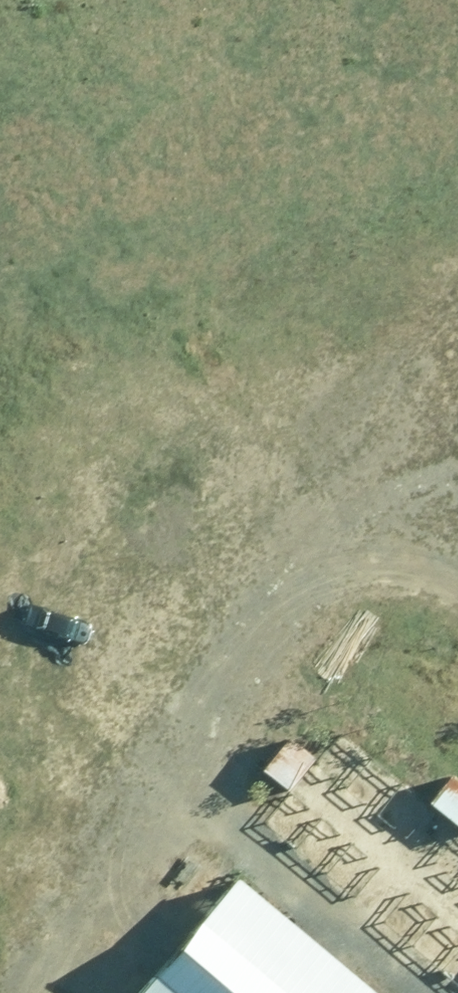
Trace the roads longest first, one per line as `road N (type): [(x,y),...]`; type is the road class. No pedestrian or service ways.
road 1 (track): [(62,992),(402,527),(457,402)]
road 2 (track): [(0,297),(402,527),(457,570)]

